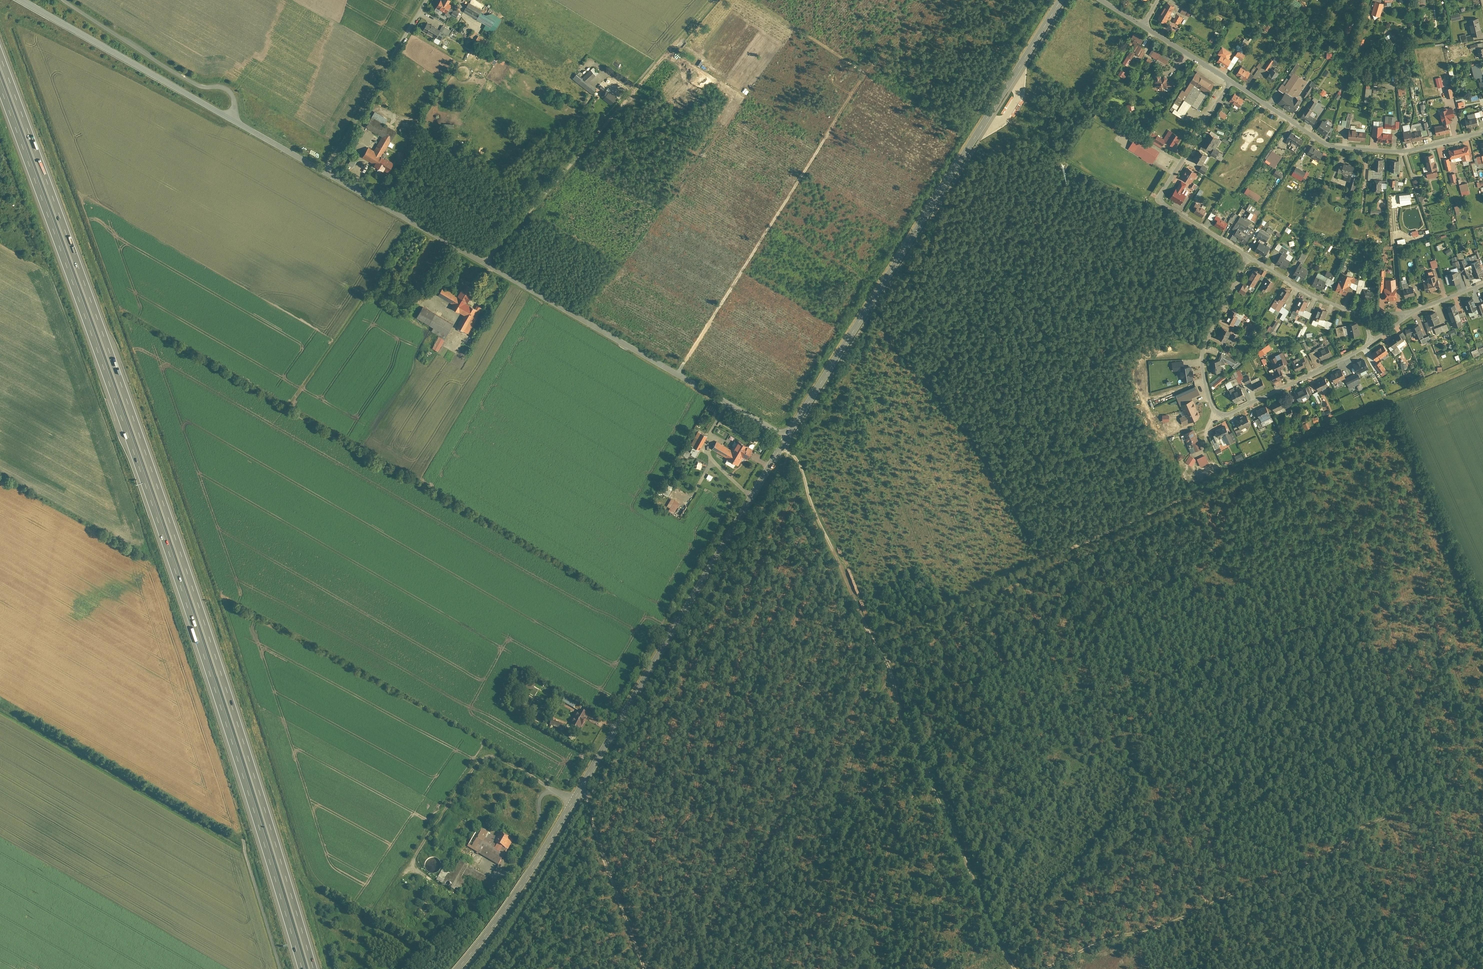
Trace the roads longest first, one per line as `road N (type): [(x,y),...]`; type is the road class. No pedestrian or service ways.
road 1 (motorway): [(314,968),(159,488),(0,55)]
road 2 (motorway): [(0,86),(147,491),(302,968)]
road 3 (secondary): [(461,968),(548,846),(788,435)]
road 4 (track): [(782,445),(796,460),(1015,968)]
road 5 (track): [(1389,399),(875,640)]
road 6 (residential): [(788,435),(325,172)]
road 7 (secondary): [(788,435),(1062,0)]
road 8 (track): [(1049,968),(1172,927),(1317,863),(1371,821),(1482,778)]
road 9 (track): [(678,374),(863,78)]
road 10 (track): [(1482,356),(1389,399),(1482,617)]
road 11 (residential): [(1371,344),(1226,416),(1216,412),(1201,355),(1248,259)]
road 12 (track): [(759,968),(821,864),(853,758),(877,704),(895,685)]
road 13 (track): [(551,792),(500,756),(471,765),(411,860),(473,901)]
road 14 (residential): [(1231,82),(1328,146),(1403,153),(1482,133)]
road 15 (residential): [(1231,82),(1157,200),(1248,259)]
road 16 (residential): [(232,119),(22,0)]
road 17 (unclassified): [(232,119),(230,87),(203,86),(64,0)]
road 18 (unclassified): [(426,0),(325,172)]
road 19 (track): [(644,968),(590,807)]
road 20 (track): [(717,0),(628,99)]
road 21 (residential): [(1248,259),(1307,294),(1364,314)]

